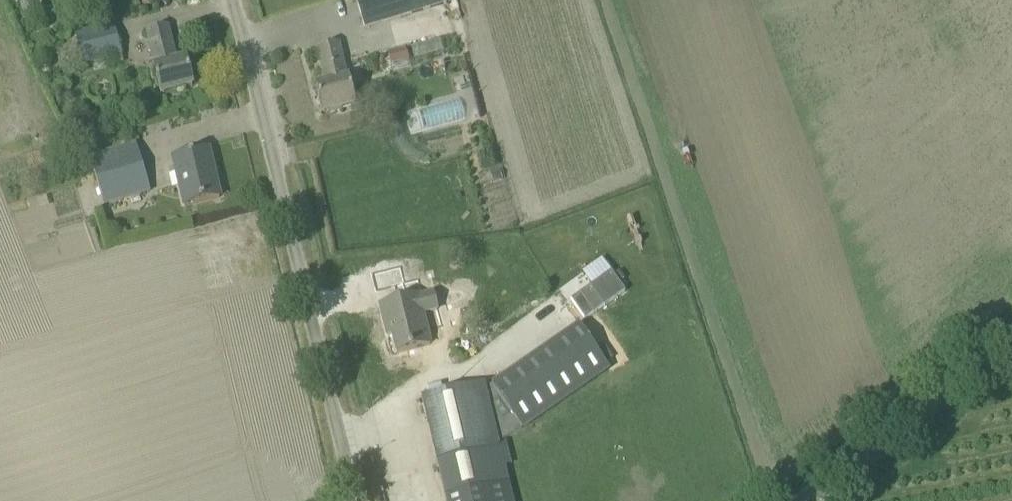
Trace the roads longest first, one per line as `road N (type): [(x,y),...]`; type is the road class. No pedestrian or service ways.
road 1 (unclassified): [(355,500),(234,0)]
road 2 (unclassified): [(807,500),(1011,341)]

